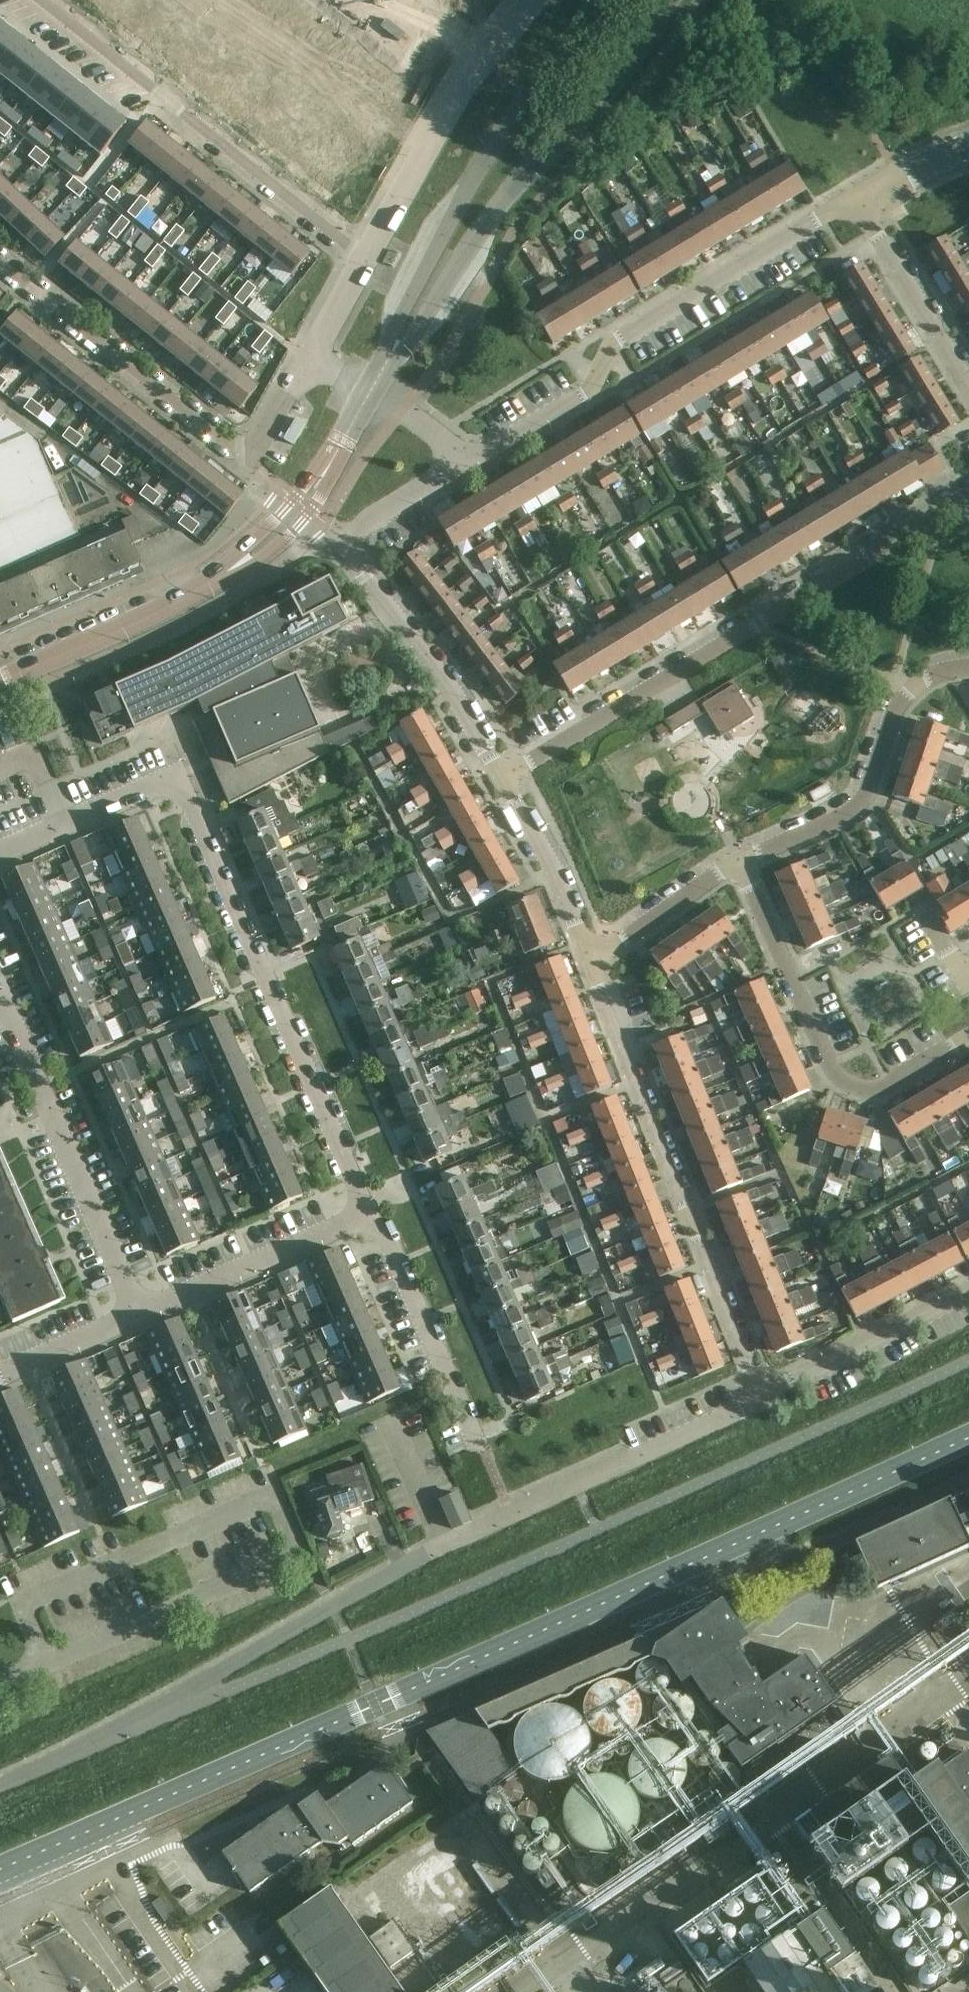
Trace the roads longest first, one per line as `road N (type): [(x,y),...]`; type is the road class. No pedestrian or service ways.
road 1 (secondary): [(0,1869),(968,1437)]
road 2 (residential): [(149,1720),(443,1547),(764,1394)]
road 3 (residential): [(368,1214),(178,783),(0,852)]
road 4 (residential): [(509,776),(968,497)]
road 5 (residential): [(309,361),(362,260),(37,0)]
road 6 (tertiary): [(0,681),(182,604),(253,559),(301,507),(369,392)]
road 7 (residential): [(470,462),(590,387),(622,337),(855,197)]
road 8 (residential): [(588,963),(764,1394)]
road 9 (residential): [(0,265),(247,465),(309,361)]
road 10 (residential): [(509,776),(349,542),(359,528),(470,462)]
road 11 (residential): [(968,1036),(890,1084),(867,1090),(845,1083),(829,1065),(738,861)]
road 12 (residential): [(137,1313),(0,1000)]
road 13 (residential): [(738,861),(858,808),(907,694),(921,681),(968,667)]
road 14 (residential): [(479,1443),(388,1242),(368,1214)]
road 15 (residential): [(137,1313),(368,1214)]
road 16 (residential): [(764,1394),(968,1289)]
road 17 (residential): [(968,385),(855,197)]
road 18 (residential): [(588,963),(509,776)]
road 19 (residential): [(588,963),(738,861)]
road 20 (unclassified): [(0,1783),(149,1720)]
road 21 (residential): [(0,1374),(137,1313)]
road 22 (residential): [(470,462),(369,392)]
road 23 (unclassified): [(968,149),(855,197)]

